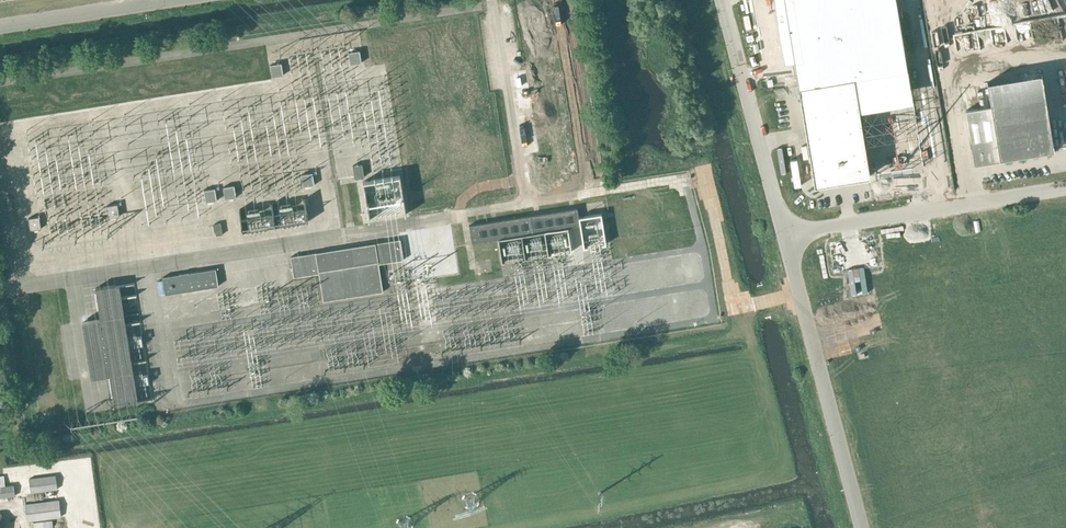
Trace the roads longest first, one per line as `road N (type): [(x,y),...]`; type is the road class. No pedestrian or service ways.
road 1 (unclassified): [(785,236),(860,527)]
road 2 (unclassified): [(1065,189),(785,236)]
road 3 (unclassified): [(721,0),(785,236)]
road 4 (unclassified): [(0,25),(149,0)]

